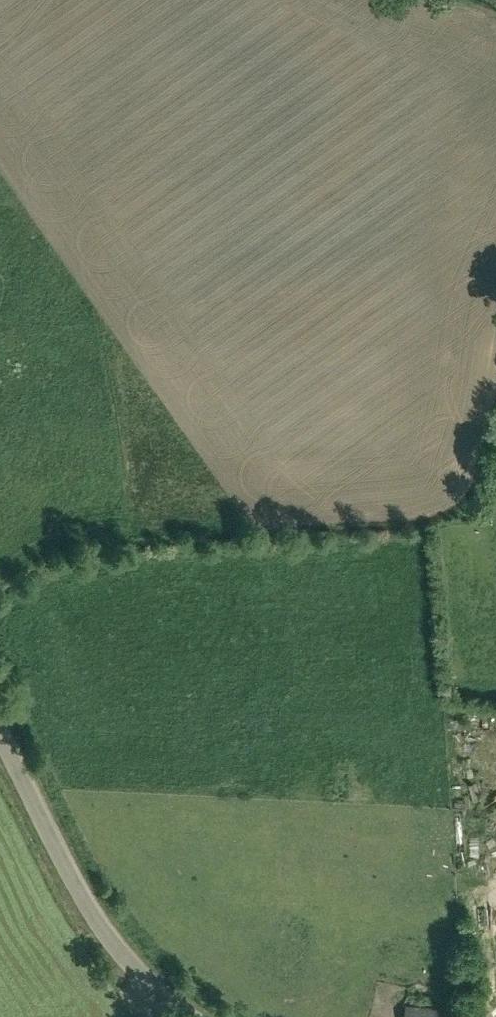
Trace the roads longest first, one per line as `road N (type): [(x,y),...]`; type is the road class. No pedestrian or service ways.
road 1 (unclassified): [(180,1016),(91,915),(0,738)]

